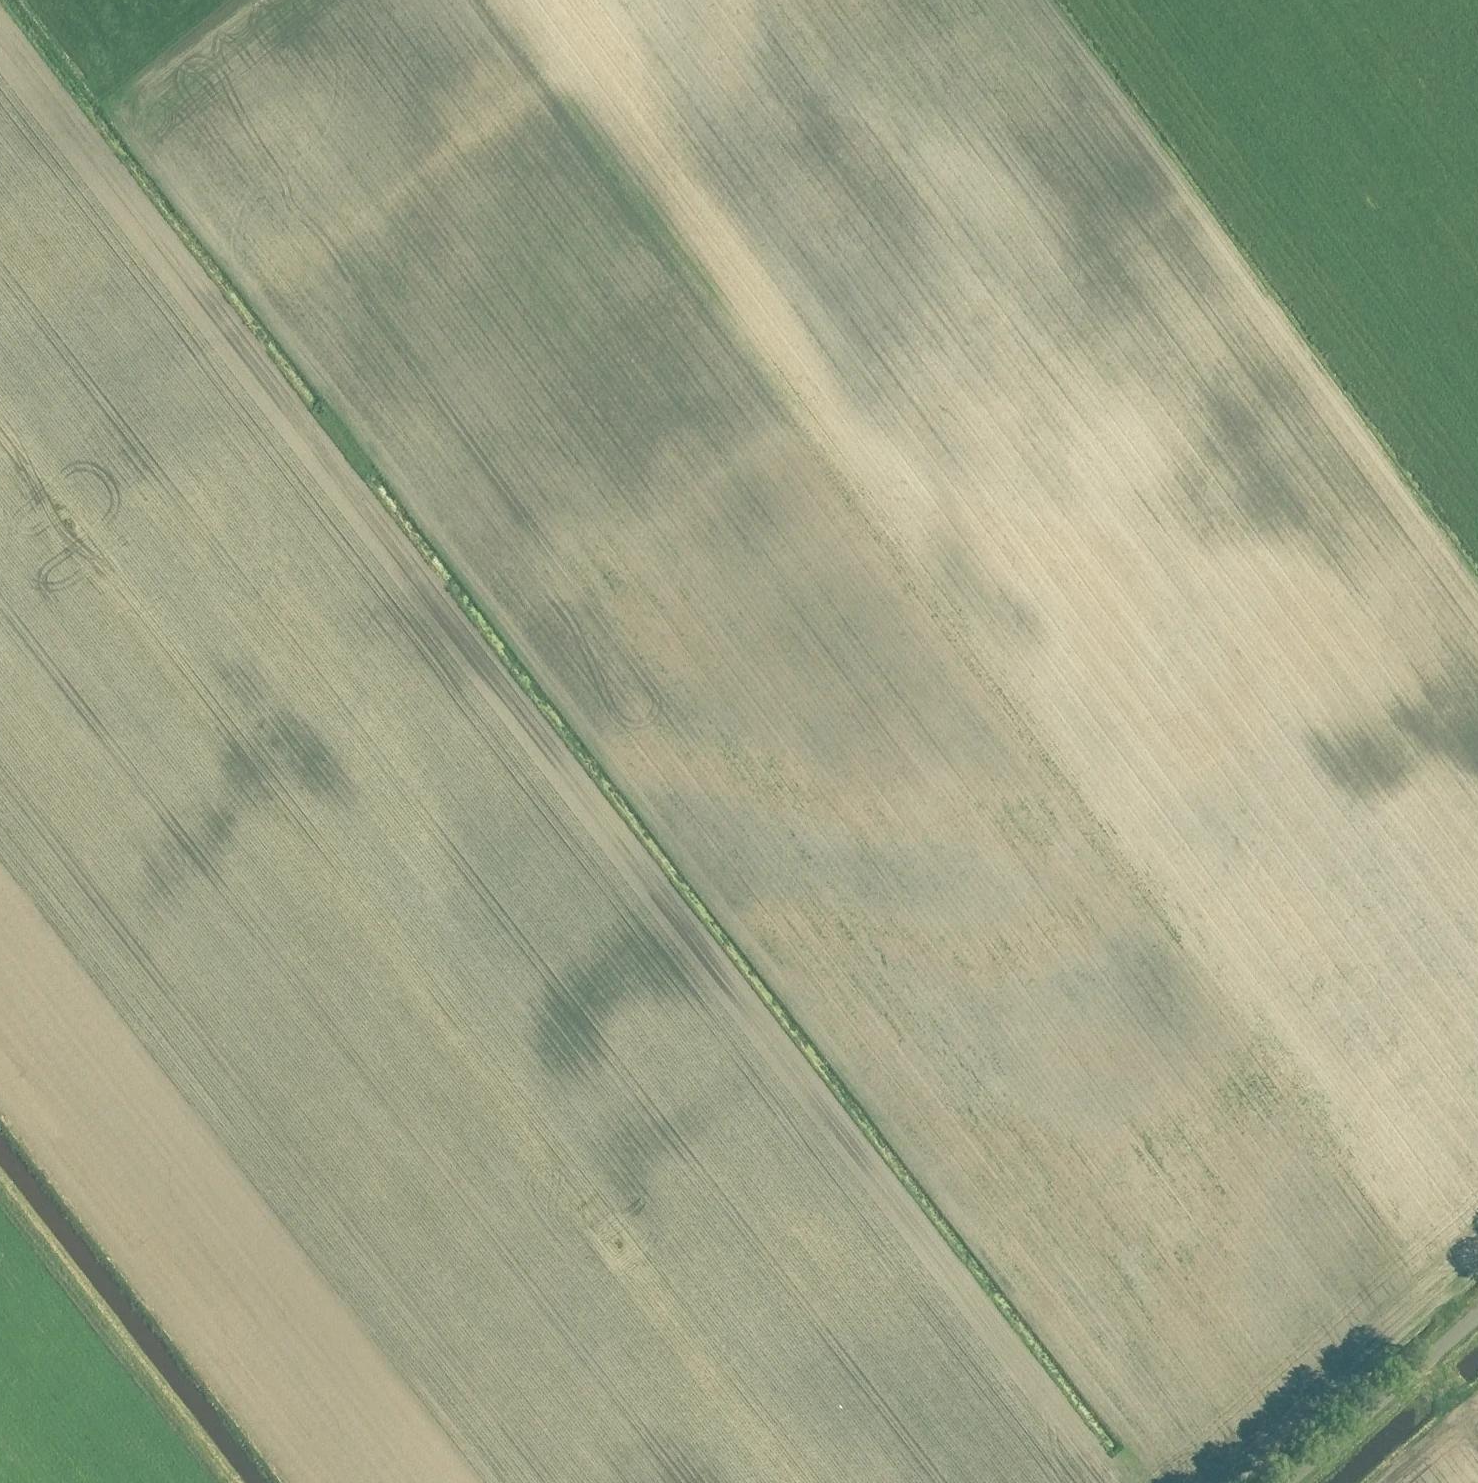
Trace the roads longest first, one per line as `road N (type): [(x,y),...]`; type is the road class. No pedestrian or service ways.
road 1 (unclassified): [(1291,1482),(1477,1319)]

